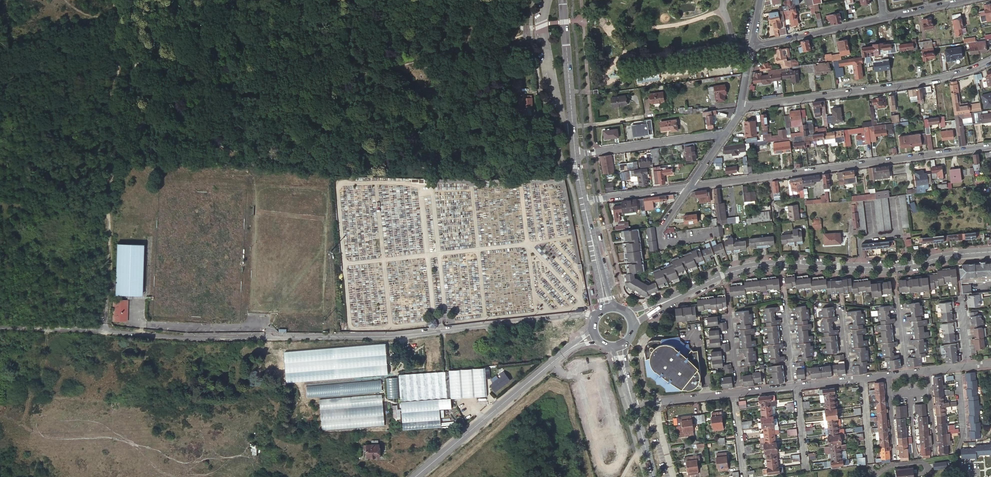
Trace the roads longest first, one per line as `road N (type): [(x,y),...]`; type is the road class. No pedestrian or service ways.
road 1 (residential): [(598,316),(397,334),(163,337),(0,328)]
road 2 (tertiary): [(990,251),(893,267),(750,267),(662,304)]
road 3 (residential): [(690,187),(990,147)]
road 4 (residential): [(741,108),(938,79),(990,60)]
road 5 (residential): [(574,346),(415,476)]
road 6 (secondary): [(576,155),(563,0)]
road 7 (residential): [(576,155),(727,134)]
road 8 (residential): [(752,47),(885,18)]

